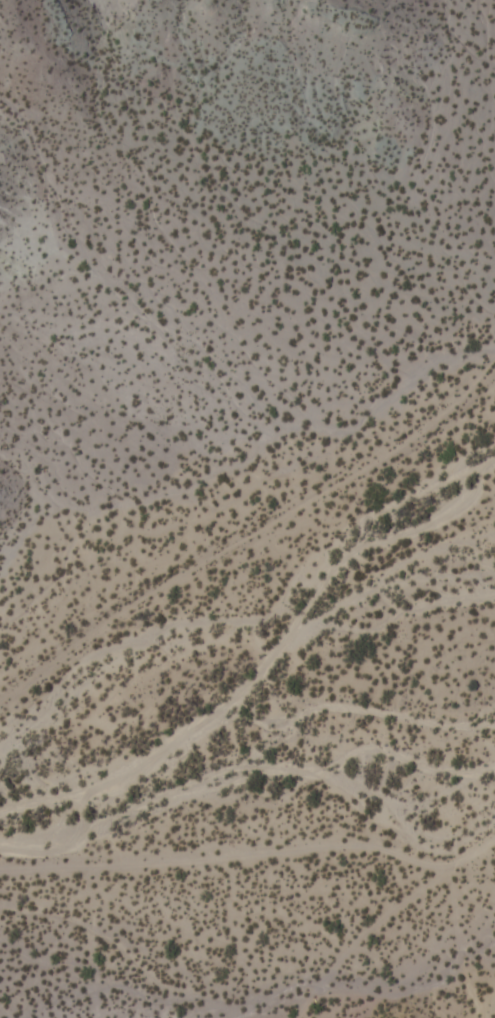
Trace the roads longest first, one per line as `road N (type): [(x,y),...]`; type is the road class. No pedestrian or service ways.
road 1 (track): [(494,862),(455,870),(0,870)]

